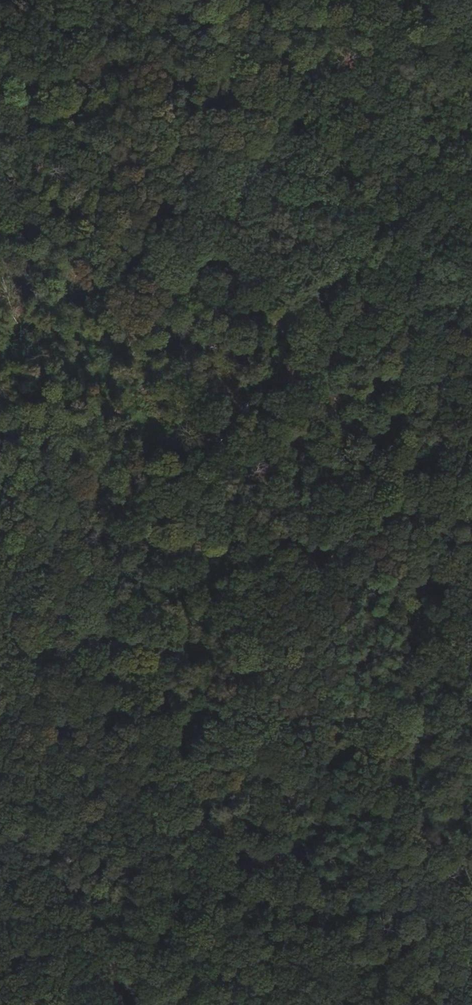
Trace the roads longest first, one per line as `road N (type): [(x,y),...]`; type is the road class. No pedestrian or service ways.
road 1 (track): [(0,641),(385,805)]
road 2 (track): [(0,377),(228,113)]
road 3 (track): [(187,1004),(385,805)]

